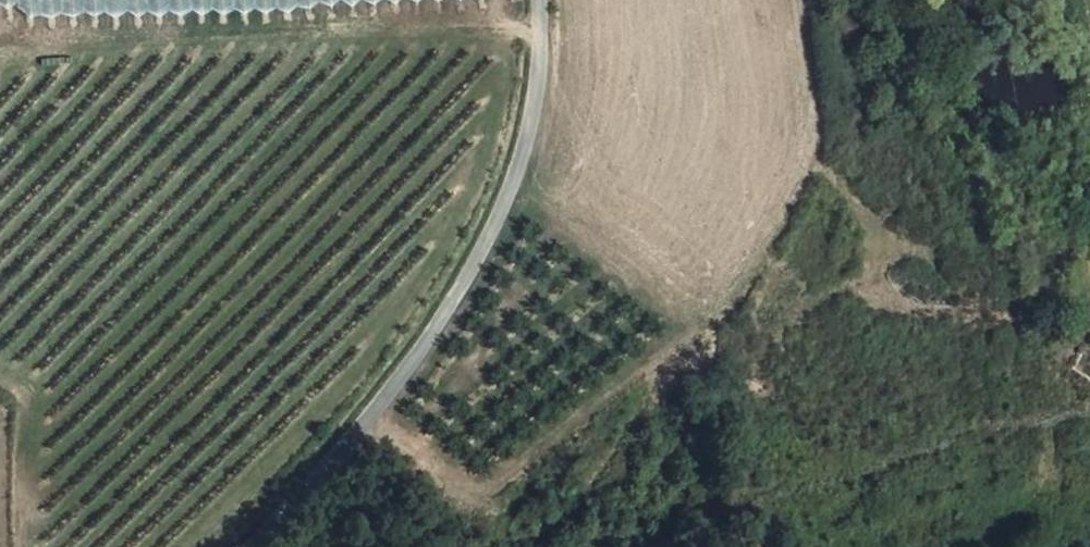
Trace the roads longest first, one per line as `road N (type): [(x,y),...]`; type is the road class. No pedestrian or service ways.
road 1 (unclassified): [(538,0),(535,105),(517,166),(448,316),(325,476),(249,546)]

